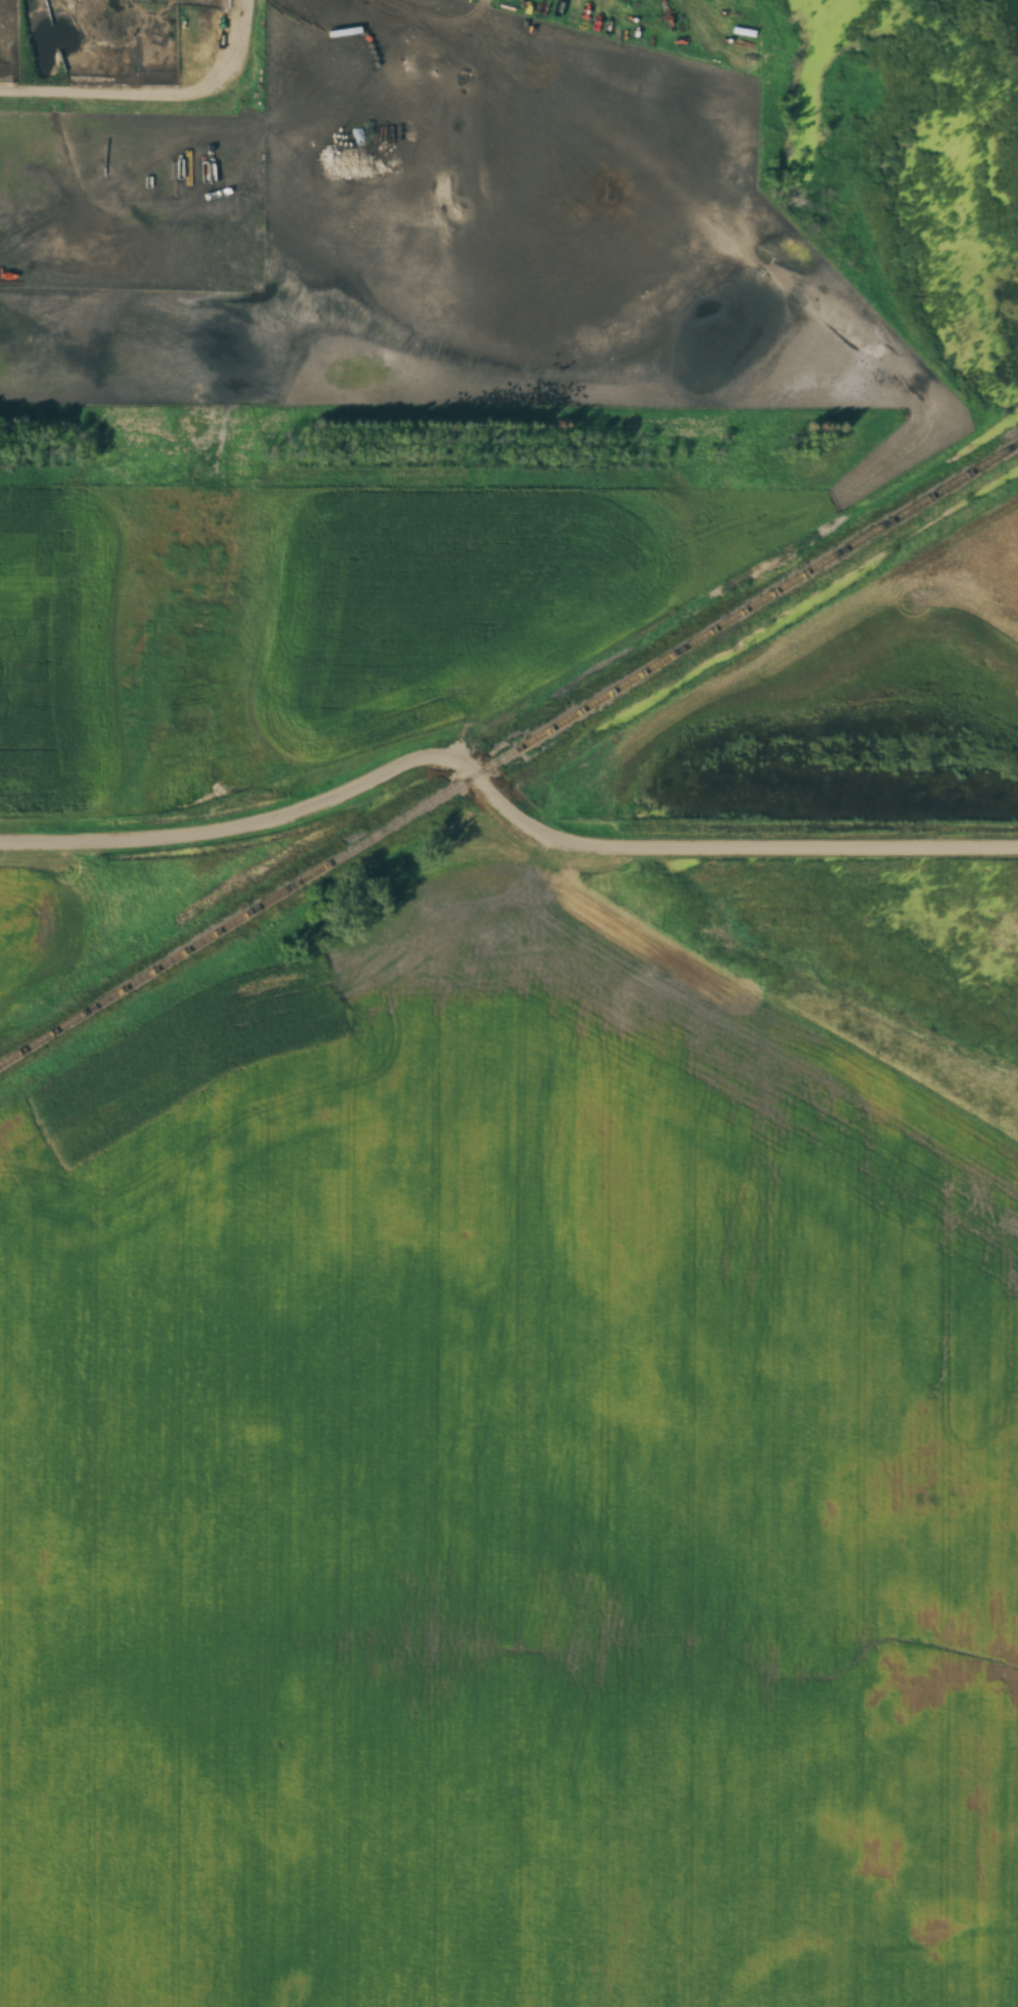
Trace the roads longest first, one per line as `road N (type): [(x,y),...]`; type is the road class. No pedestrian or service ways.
road 1 (residential): [(0,846),(208,848),(403,762),(436,756),(465,764),(551,832),(578,842),(1017,846)]

